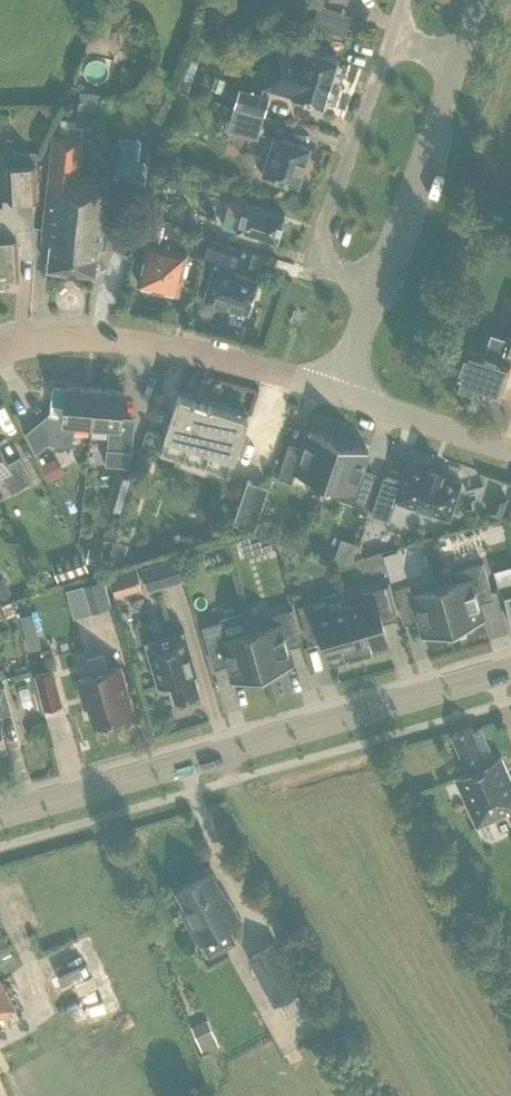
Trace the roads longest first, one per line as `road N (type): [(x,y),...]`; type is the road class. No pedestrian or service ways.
road 1 (secondary): [(0,818),(510,669)]
road 2 (residential): [(0,353),(126,343),(204,355),(341,396)]
road 3 (residential): [(376,298),(317,266),(318,249),(389,38)]
road 4 (unclassified): [(376,298),(457,66)]
road 5 (unclassified): [(510,452),(341,396)]

